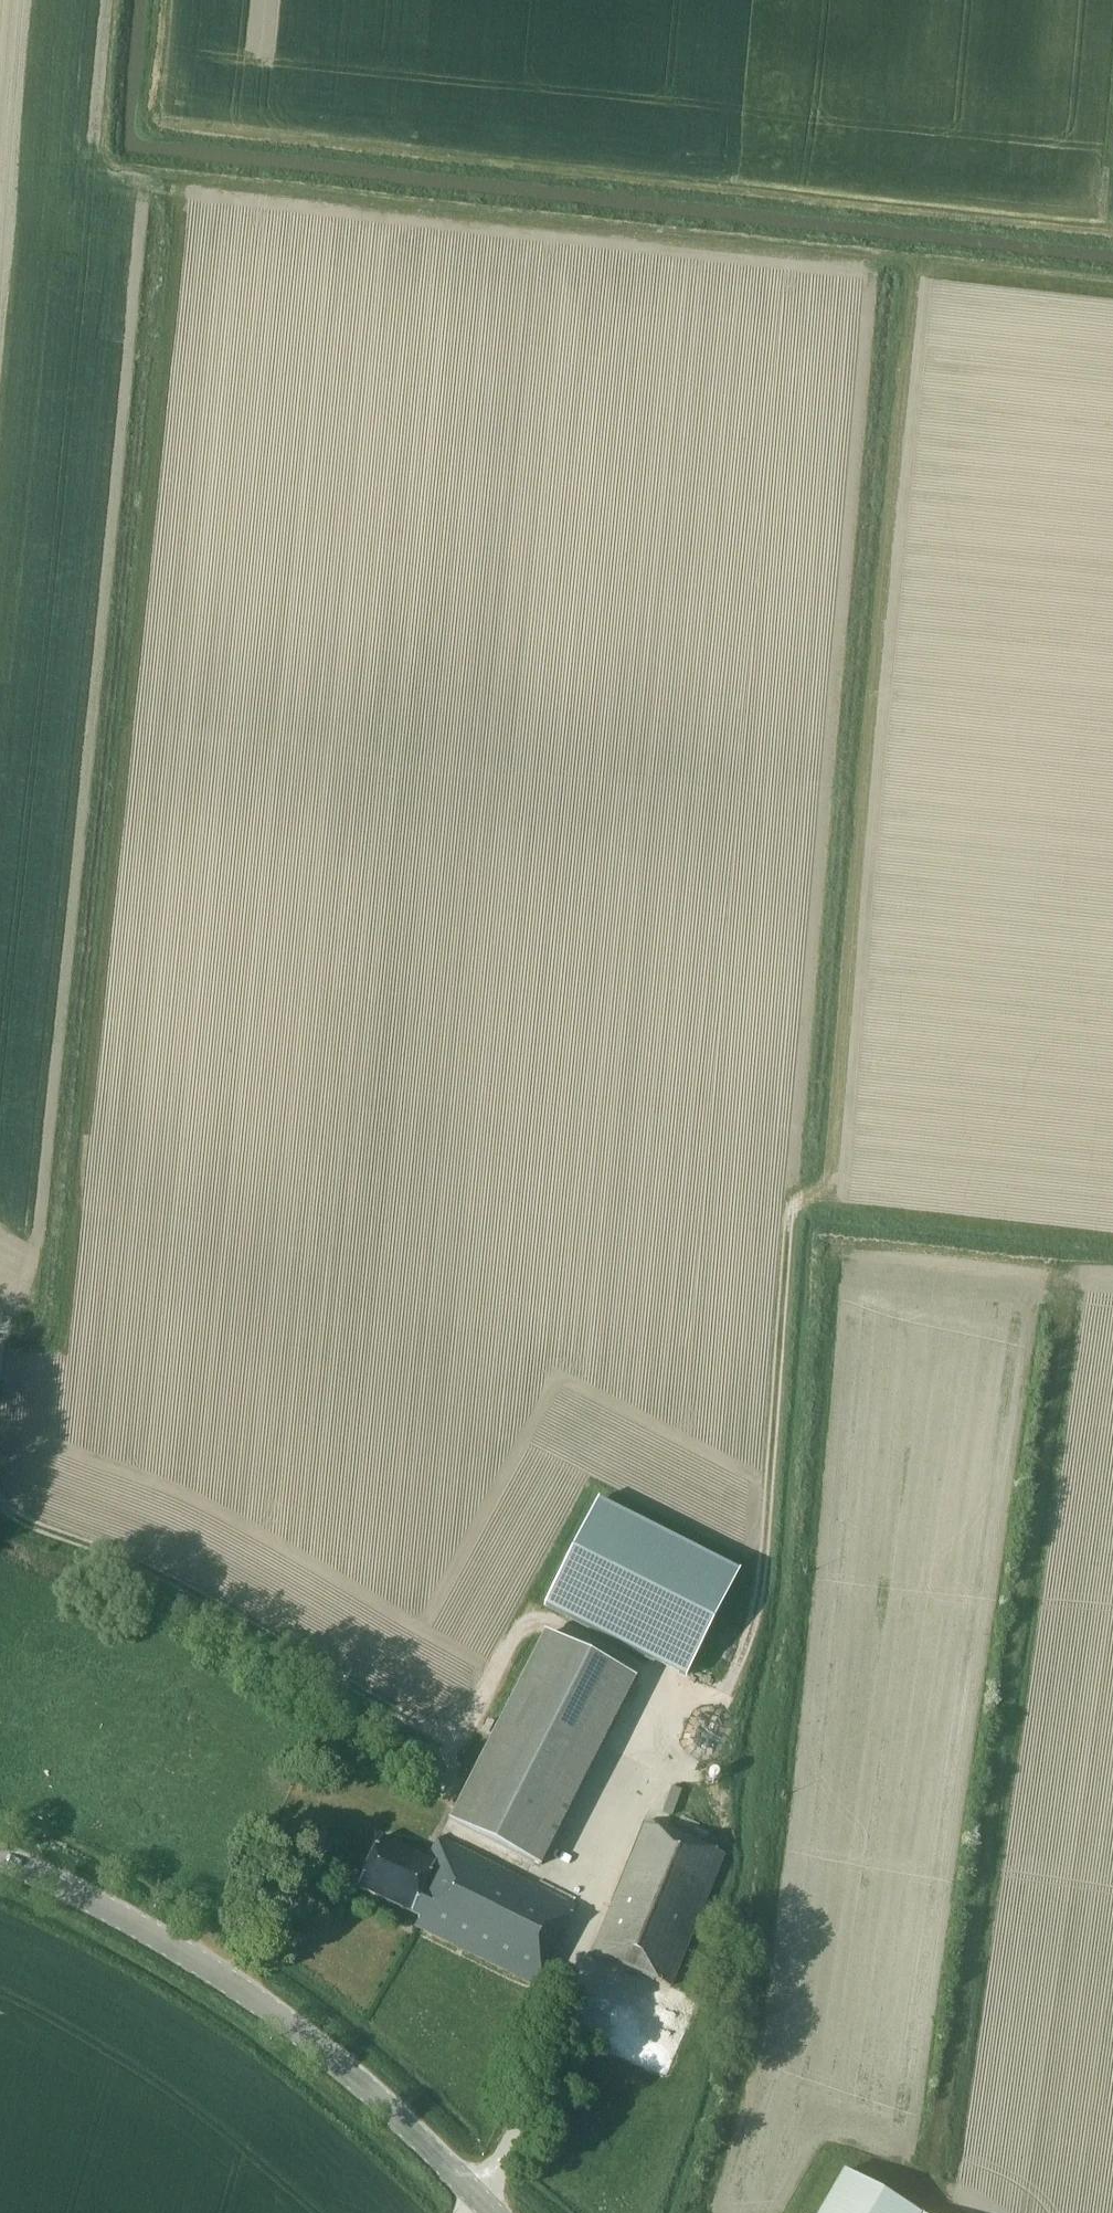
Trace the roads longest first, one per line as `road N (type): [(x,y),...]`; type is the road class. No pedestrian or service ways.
road 1 (tertiary): [(491,2212),(344,2067),(269,2007),(124,1916),(0,1855)]

